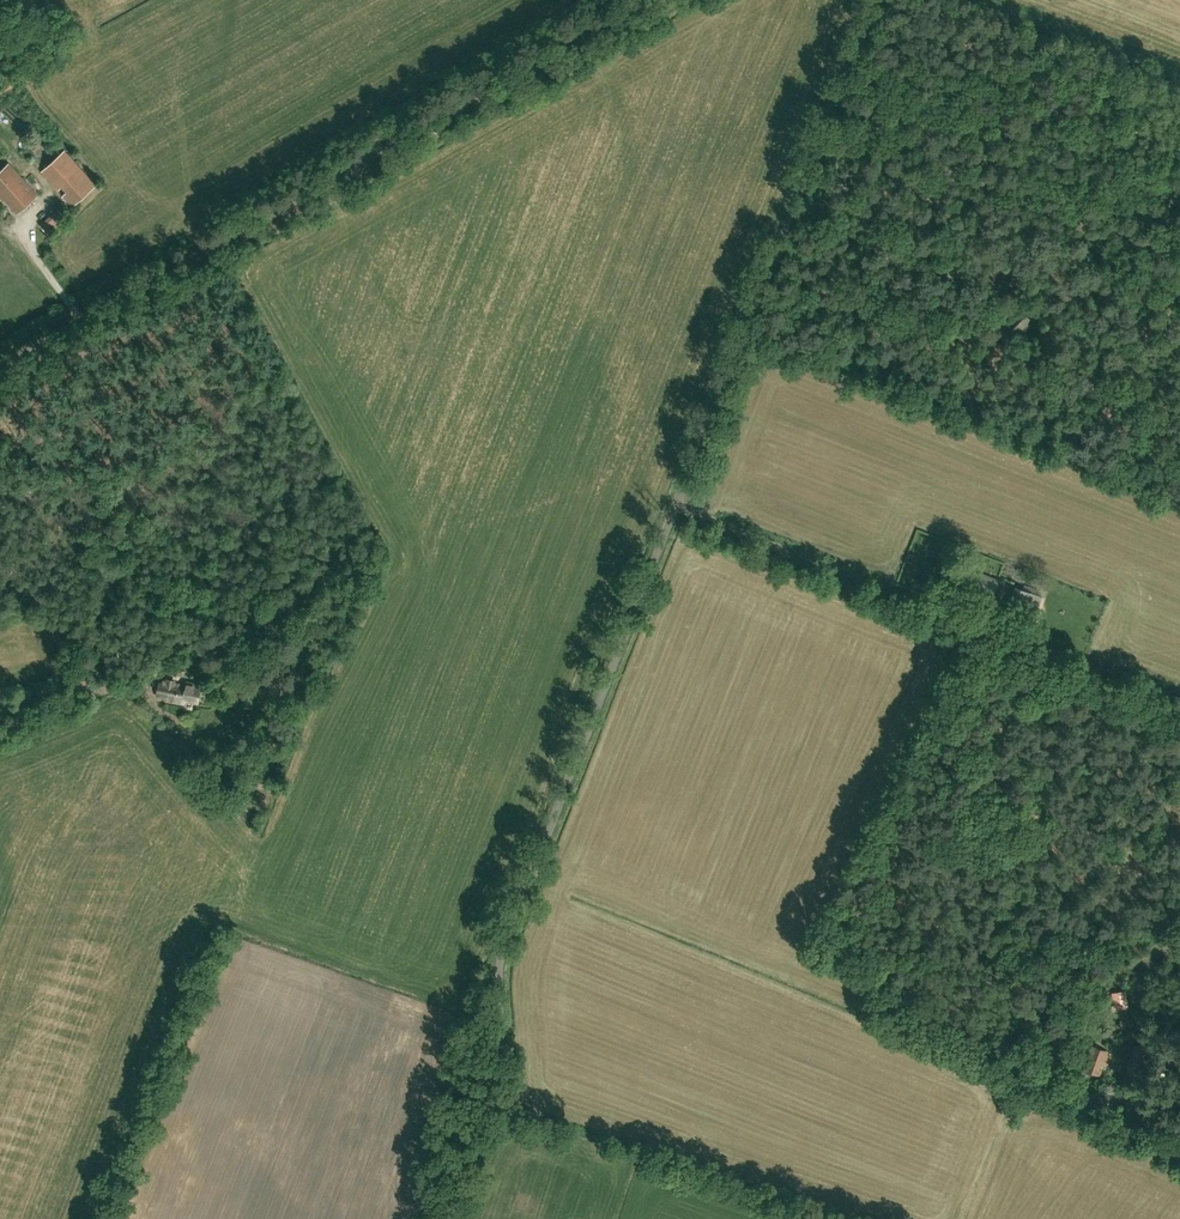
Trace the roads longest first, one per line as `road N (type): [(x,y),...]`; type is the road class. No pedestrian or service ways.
road 1 (unclassified): [(448,1218),(498,1050),(503,944),(870,0)]
road 2 (unclassified): [(0,358),(635,0)]

